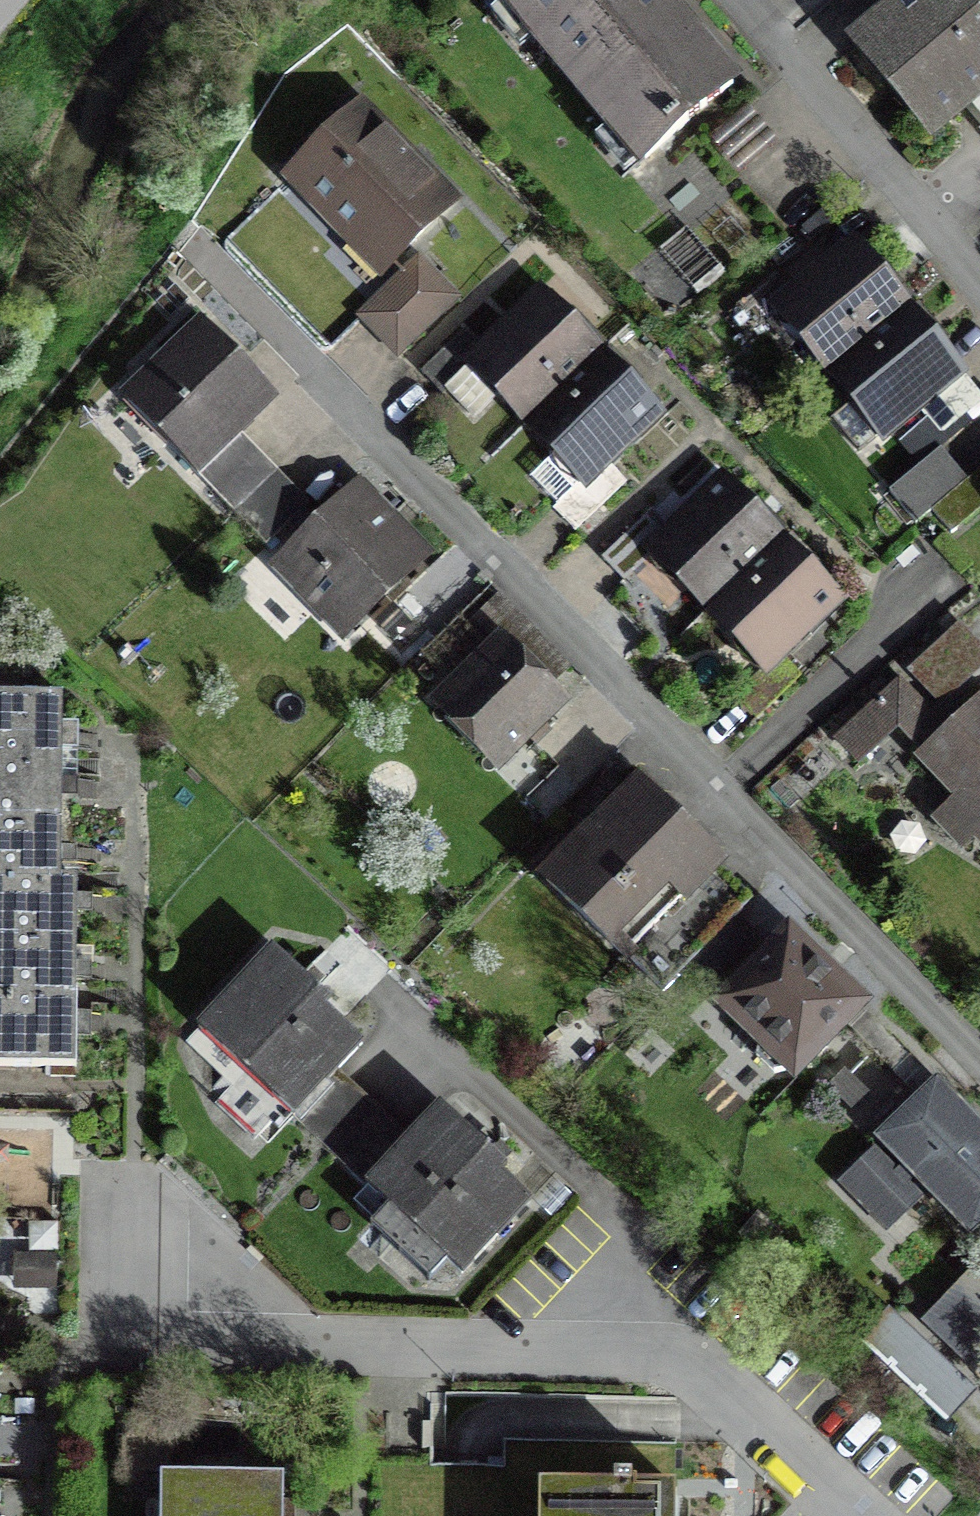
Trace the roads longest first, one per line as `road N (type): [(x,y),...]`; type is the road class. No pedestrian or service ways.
road 1 (residential): [(115,1168),(115,1338),(654,1353),(843,1515)]
road 2 (residential): [(738,789),(214,246)]
road 3 (residential): [(979,276),(745,0)]
road 4 (residential): [(979,1053),(738,789)]
road 5 (residential): [(738,789),(953,593)]

